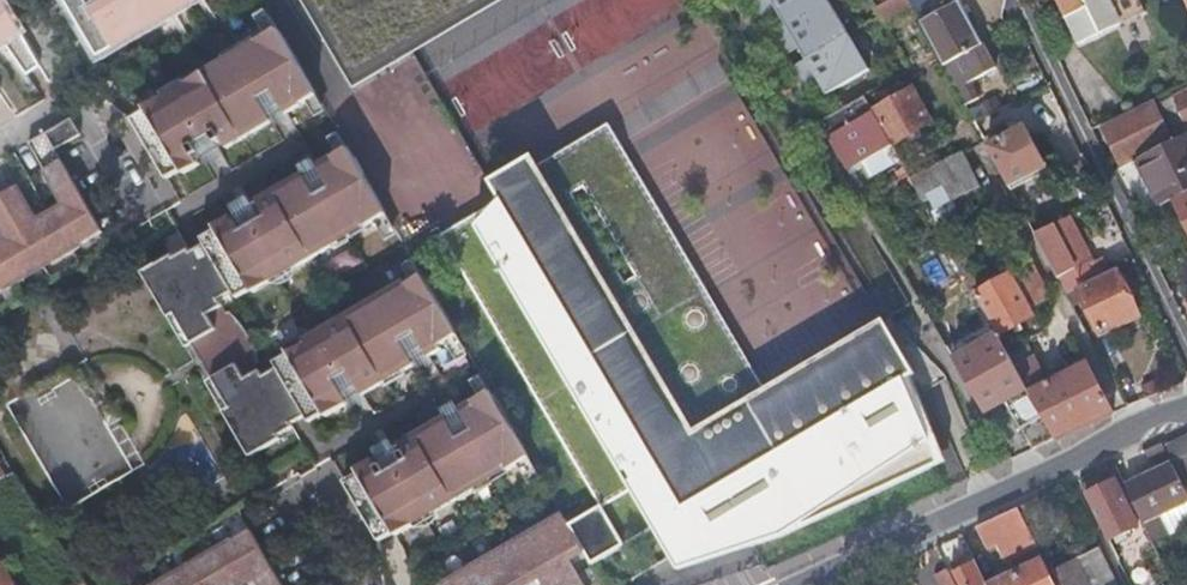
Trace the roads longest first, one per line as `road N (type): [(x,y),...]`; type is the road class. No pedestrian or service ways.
road 1 (residential): [(793,584),(1186,409)]
road 2 (residential): [(1018,0),(1186,344)]
road 3 (unclassified): [(10,0),(121,177)]

